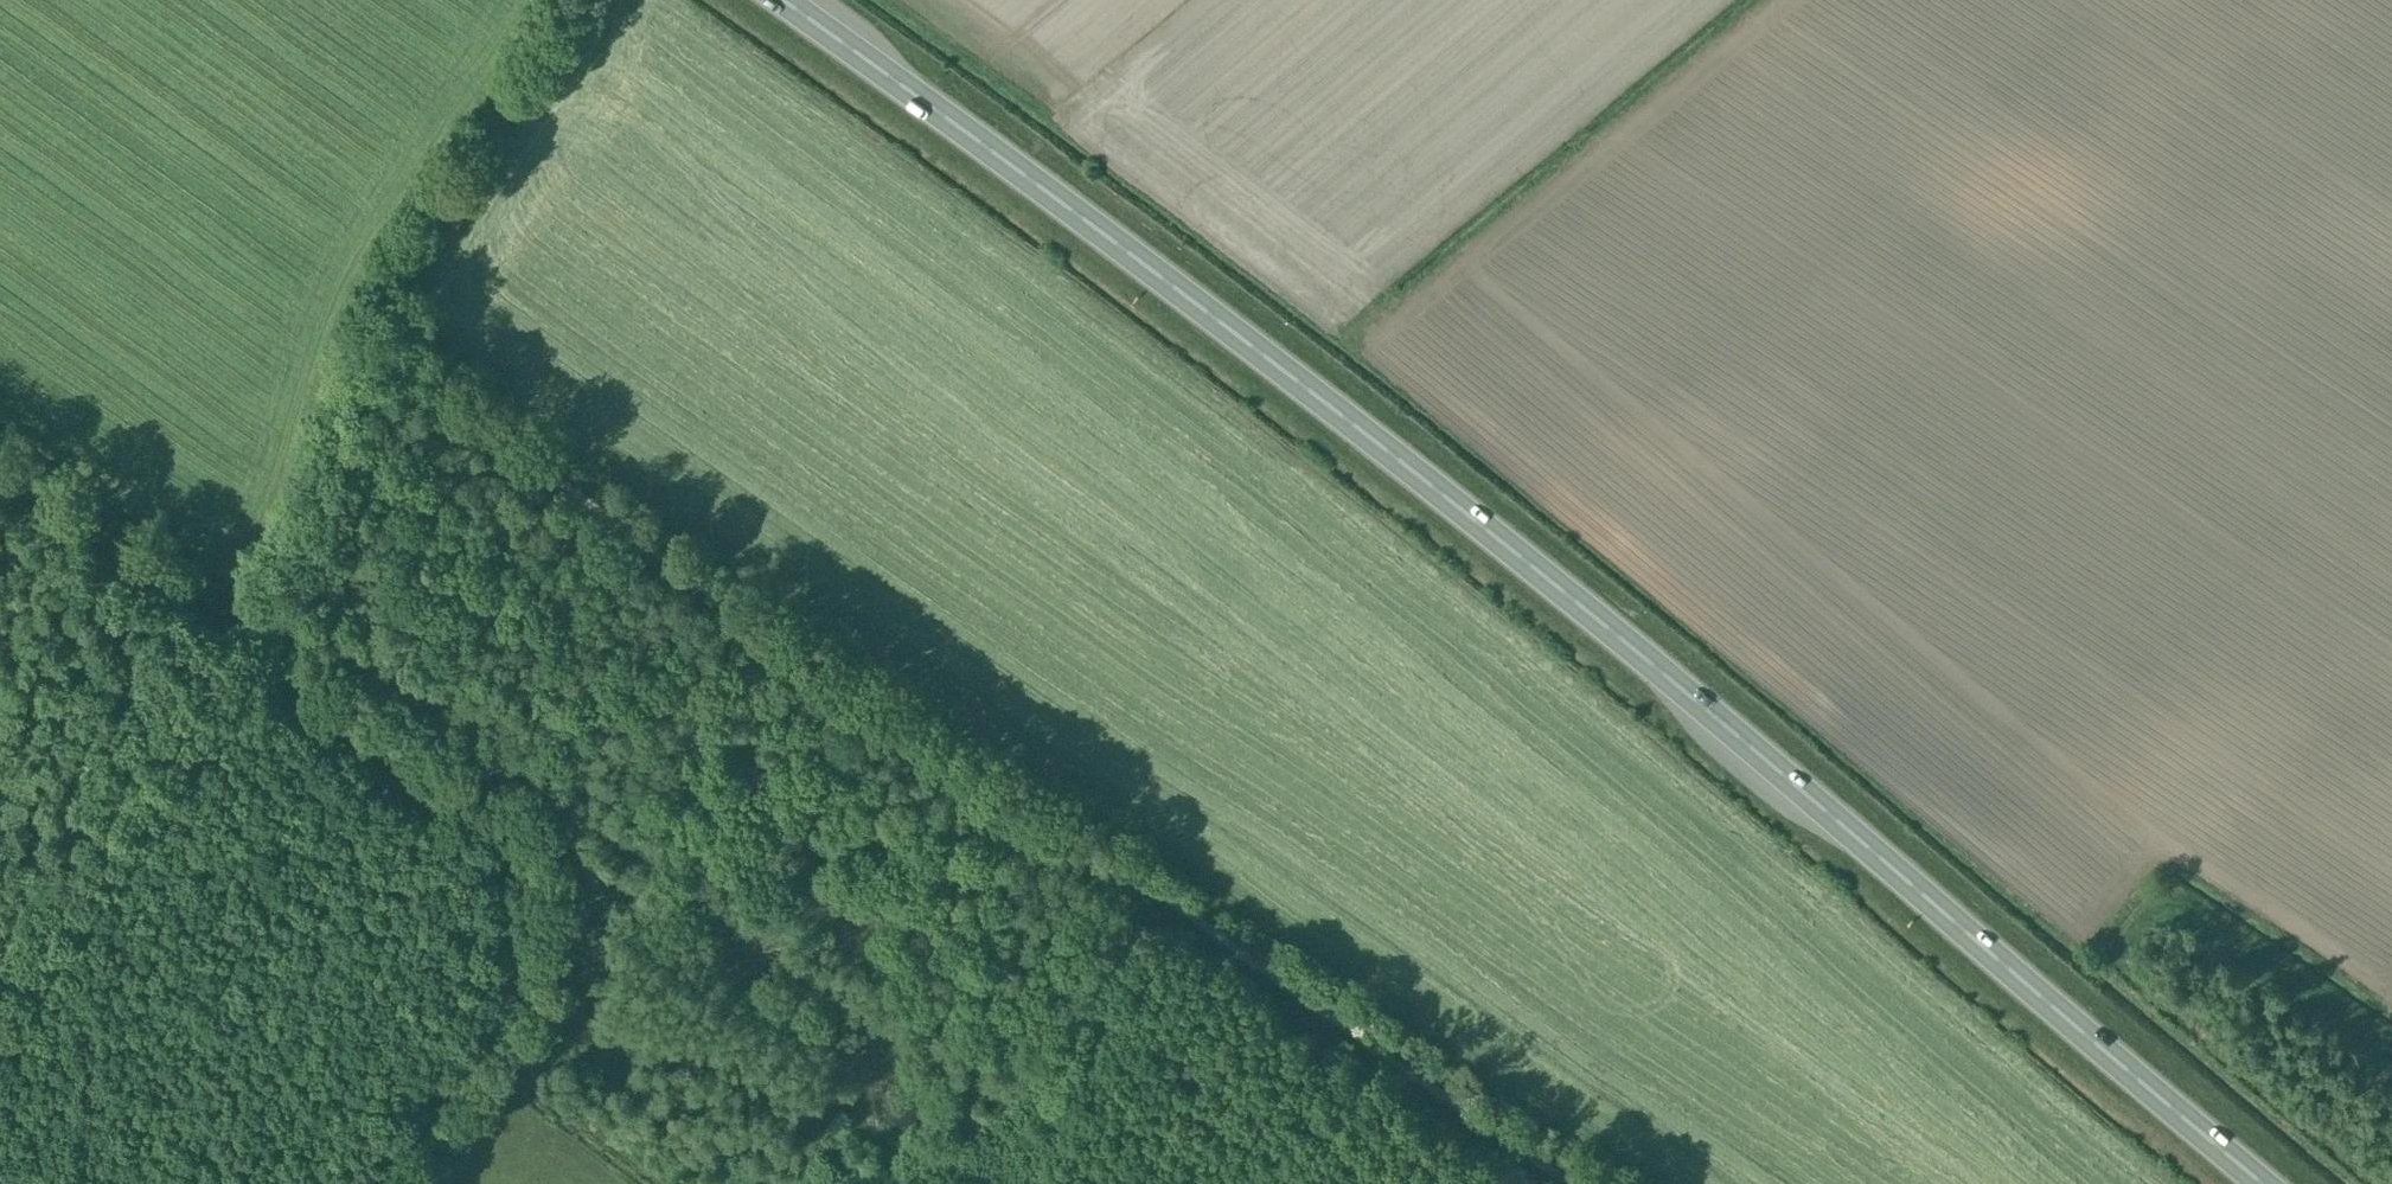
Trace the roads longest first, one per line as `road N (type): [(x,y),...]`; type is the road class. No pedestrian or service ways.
road 1 (trunk): [(2266,1183),(1487,529),(1220,320),(782,0)]
road 2 (track): [(479,1045),(519,981),(515,845),(502,820),(0,459)]
road 3 (track): [(671,1183),(479,1045)]
road 4 (track): [(516,1069),(560,1000),(558,871)]
road 5 (track): [(374,1183),(479,1045)]

